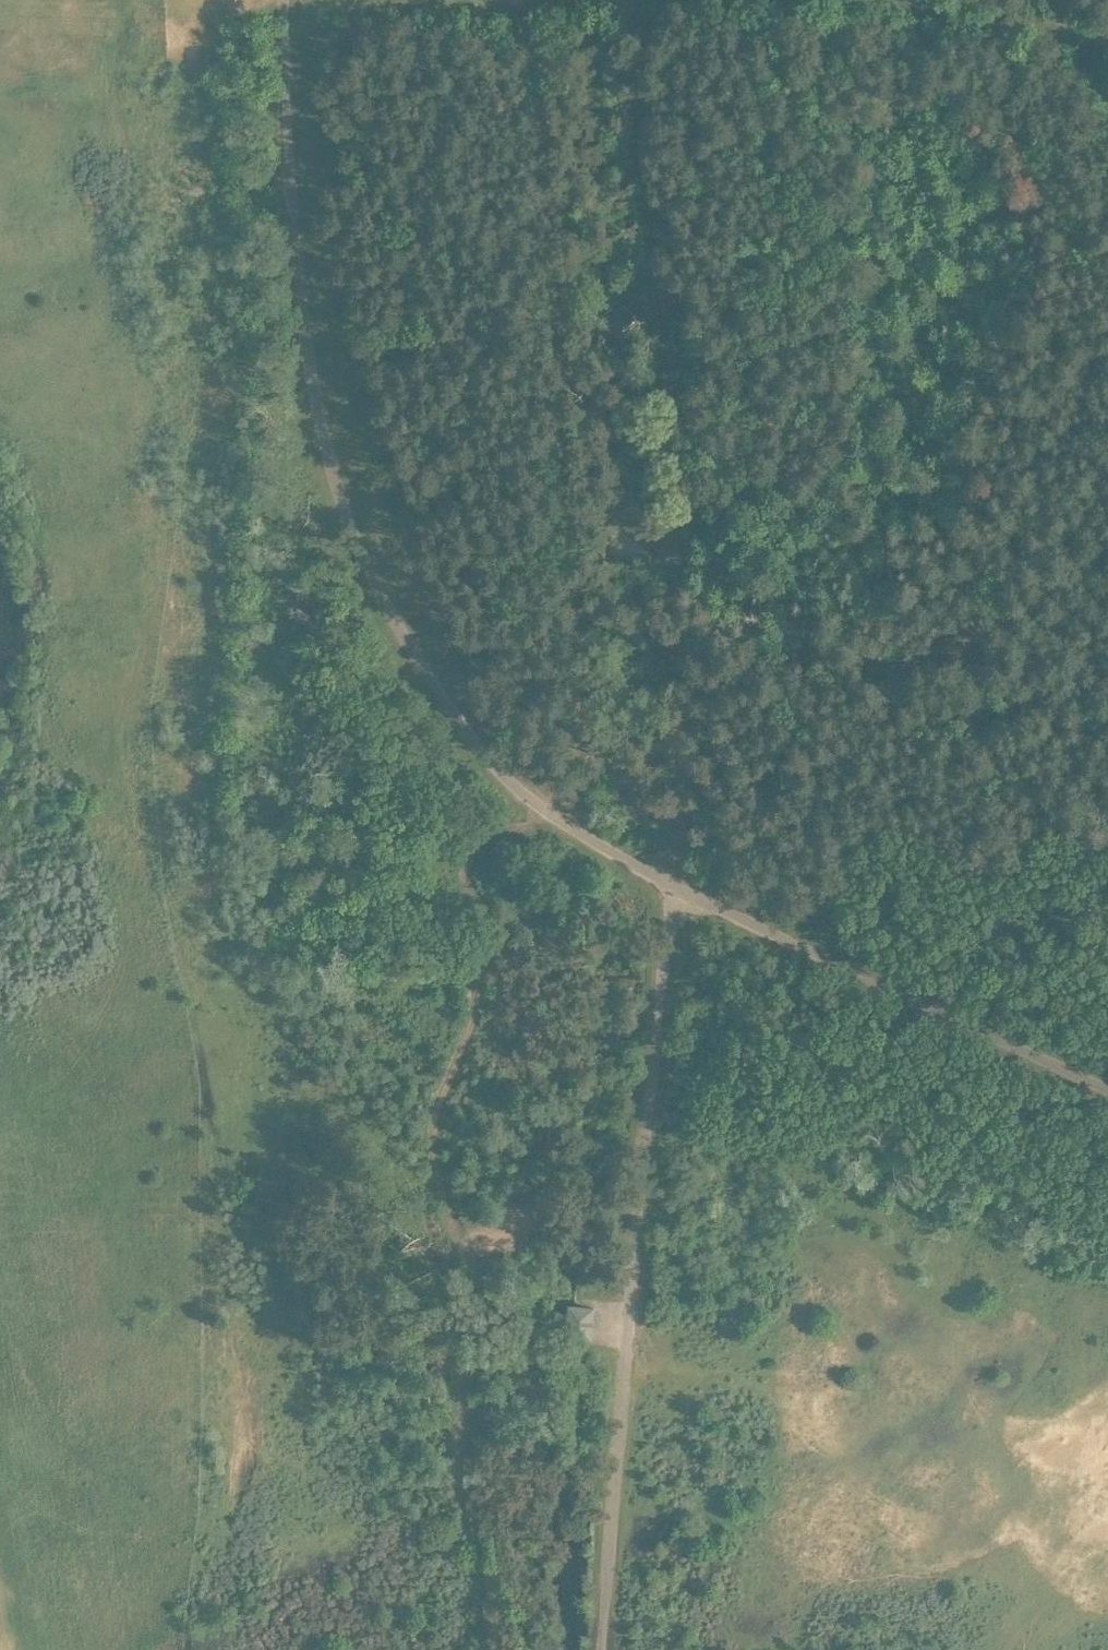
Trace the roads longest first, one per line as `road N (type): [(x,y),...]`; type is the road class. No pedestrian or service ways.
road 1 (track): [(622,0),(671,892)]
road 2 (track): [(1107,26),(927,0)]

